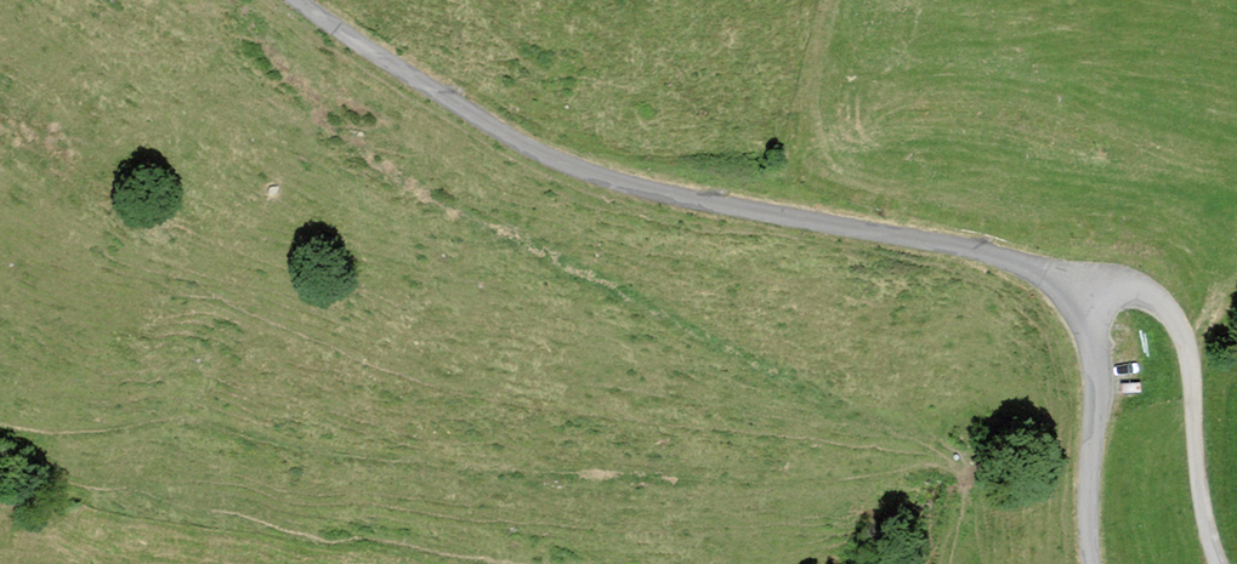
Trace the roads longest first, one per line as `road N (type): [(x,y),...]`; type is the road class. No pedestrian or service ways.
road 1 (track): [(0,423),(78,431),(171,417),(318,449),(587,472),(791,480),(947,465),(968,480),(979,563)]
road 2 (unclassified): [(1082,286),(976,250),(579,169),(444,98),(298,0)]
road 3 (unclassified): [(1216,563),(1177,320),(1135,290),(1082,286)]
road 4 (unclassified): [(1092,563),(1087,473),(1097,374),(1082,286)]

